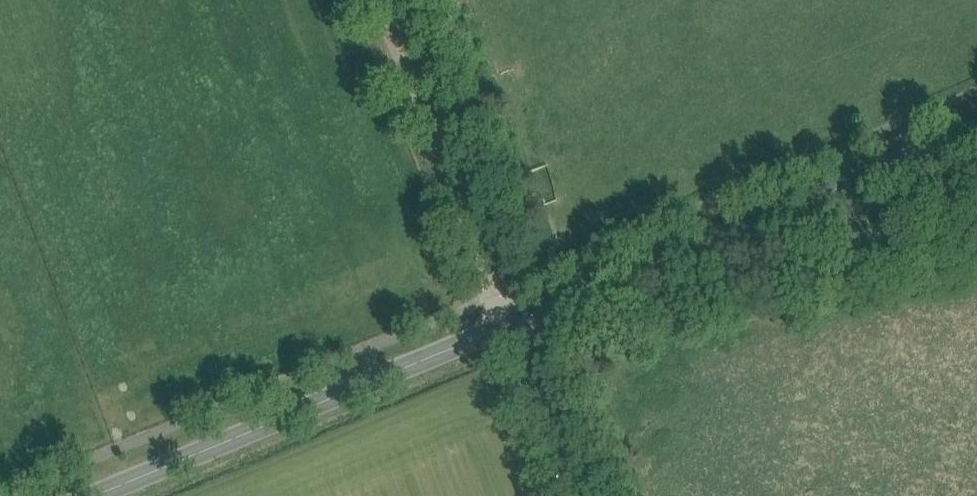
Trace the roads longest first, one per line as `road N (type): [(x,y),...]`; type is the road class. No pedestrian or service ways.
road 1 (tertiary): [(83,495),(976,121)]
road 2 (track): [(384,0),(581,495)]

